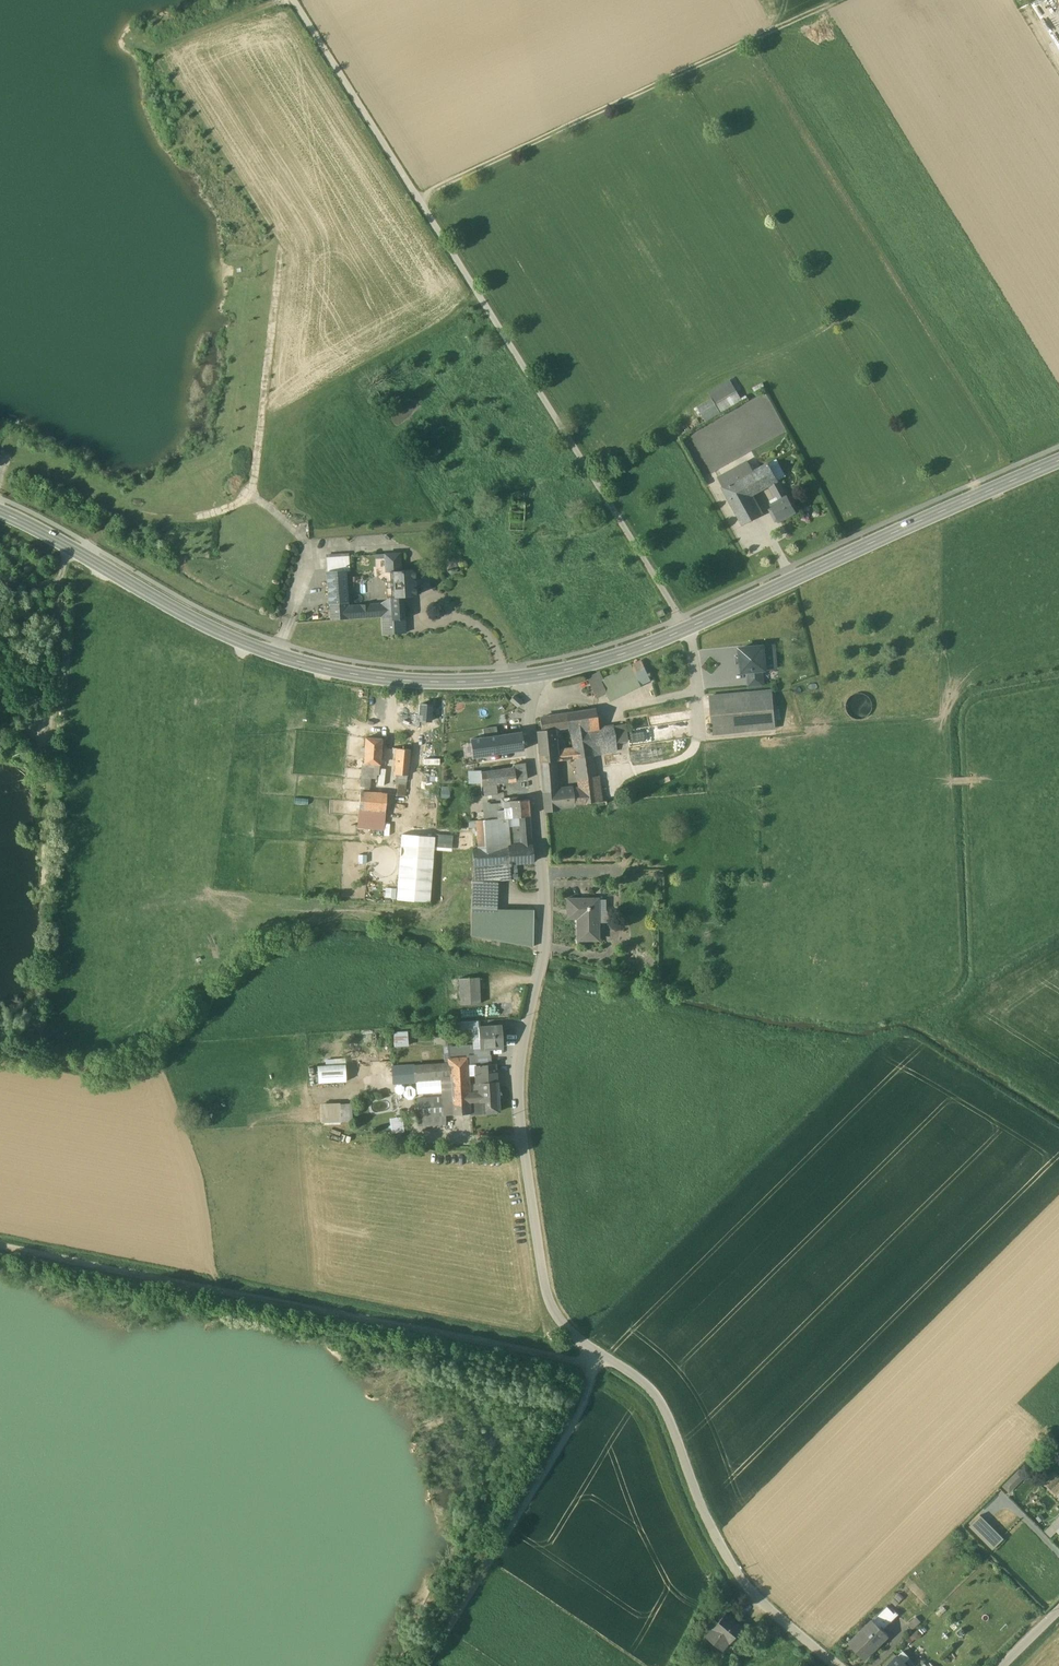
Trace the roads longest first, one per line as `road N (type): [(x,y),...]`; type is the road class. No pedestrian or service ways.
road 1 (track): [(587,1364),(0,1245)]
road 2 (tertiary): [(526,677),(654,643),(1058,462)]
road 3 (tertiary): [(0,512),(188,616),(279,655),(395,679),(526,677)]
road 4 (unclassified): [(521,1141),(552,1309),(578,1340),(657,1396),(734,1566)]
road 5 (track): [(424,204),(681,616)]
road 6 (track): [(853,0),(424,204)]
road 7 (residential): [(526,677),(545,933),(519,1072),(521,1141)]
road 8 (track): [(425,1665),(581,1408),(587,1364)]
road 9 (track): [(294,0),(424,204)]
road 10 (track): [(47,759),(62,574),(71,548)]
road 11 (residential): [(734,1566),(836,1665)]

